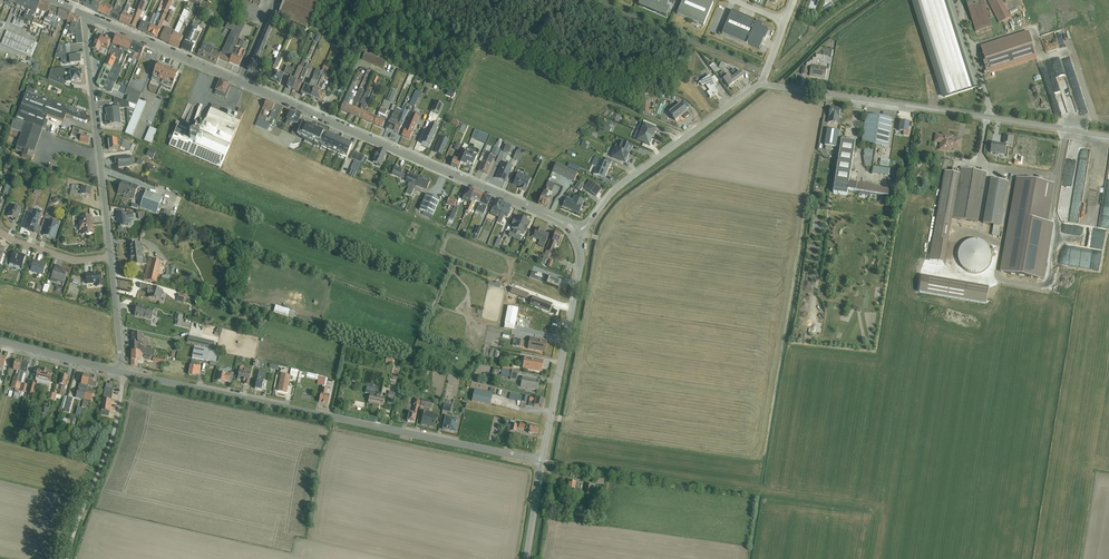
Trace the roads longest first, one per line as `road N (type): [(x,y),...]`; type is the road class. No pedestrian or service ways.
road 1 (residential): [(575,232),(86,14)]
road 2 (residential): [(543,462),(122,373)]
road 3 (residential): [(761,83),(1108,137)]
road 4 (residential): [(86,14),(111,257)]
road 5 (residential): [(575,232),(617,189),(761,83)]
road 6 (residential): [(543,462),(581,266),(575,232)]
road 7 (residential): [(122,373),(113,435),(68,558)]
road 8 (residential): [(122,373),(0,340)]

